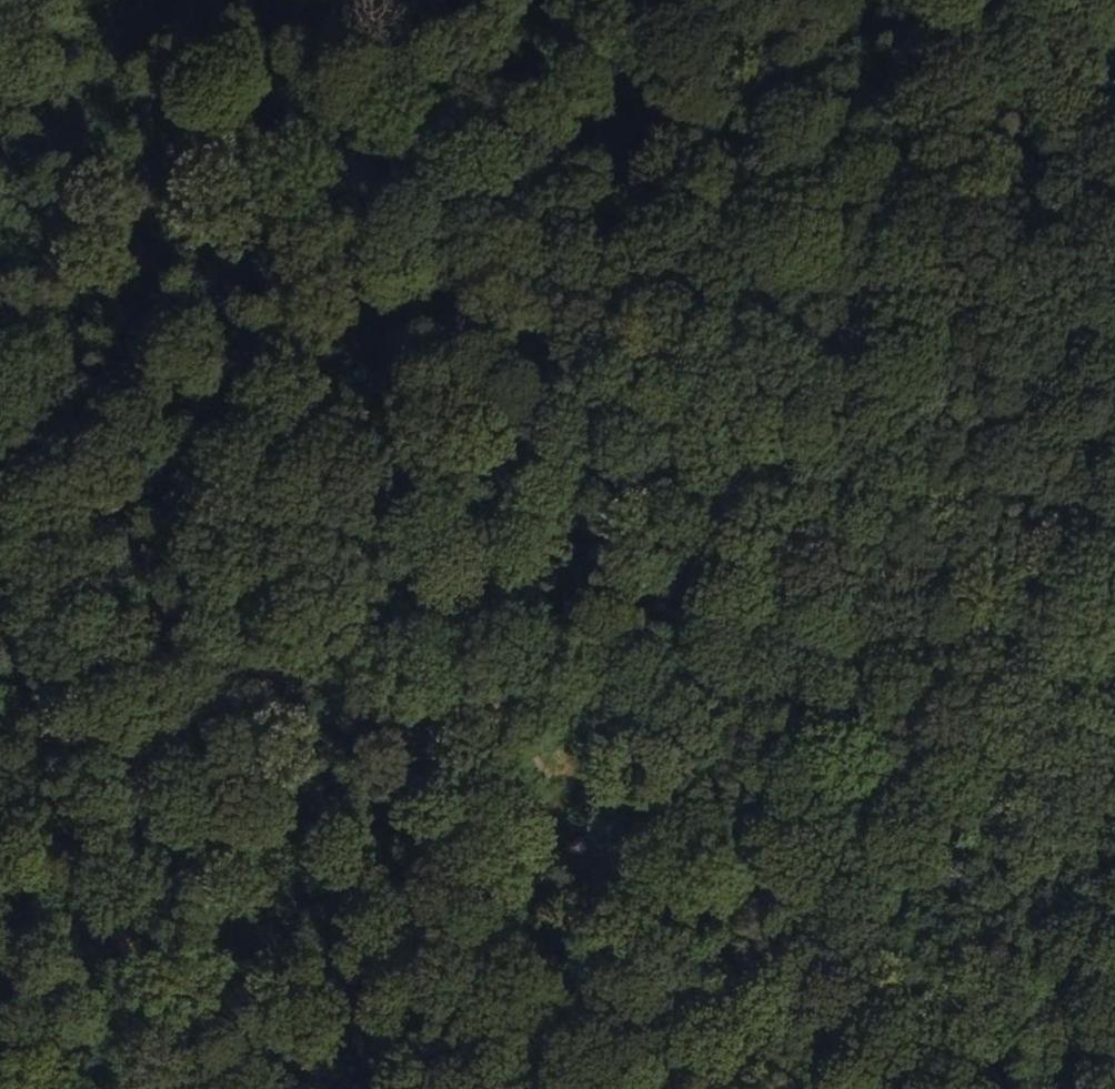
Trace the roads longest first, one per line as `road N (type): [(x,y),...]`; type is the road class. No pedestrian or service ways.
road 1 (track): [(748,1088),(676,513),(649,0)]

